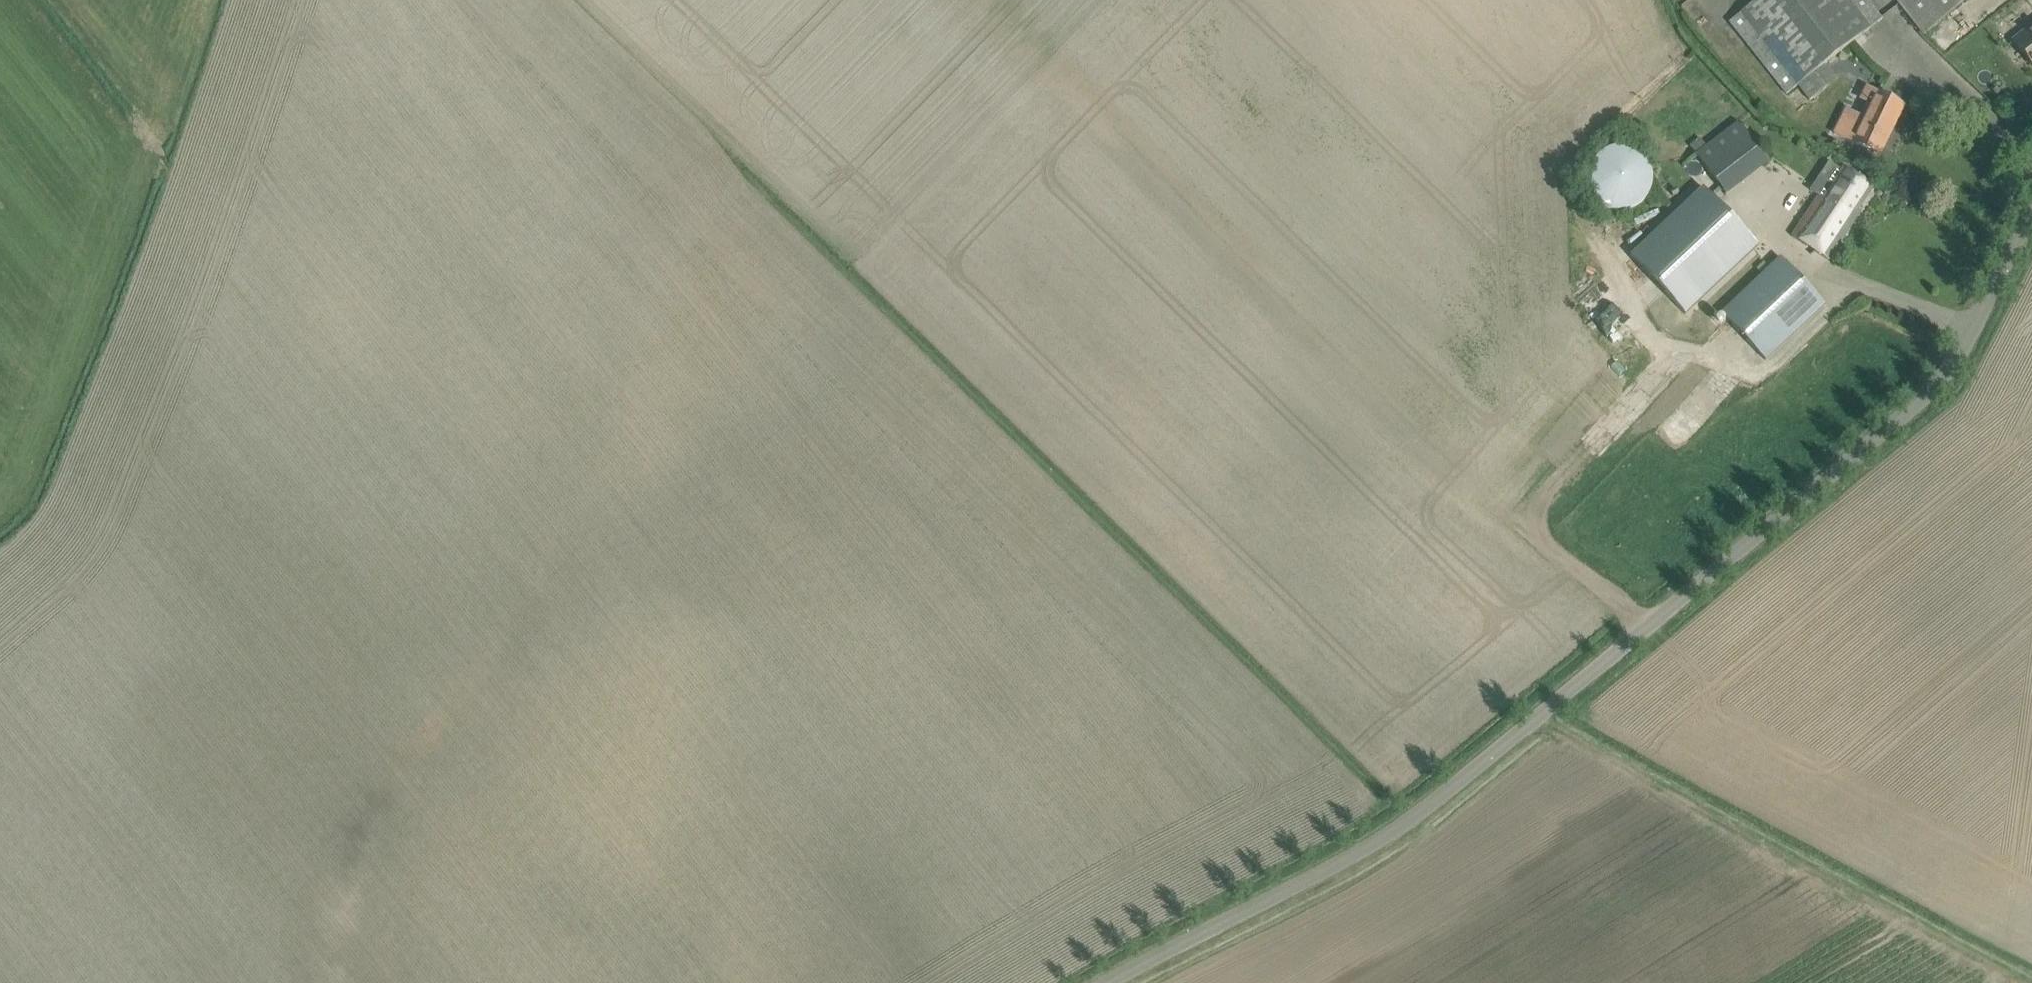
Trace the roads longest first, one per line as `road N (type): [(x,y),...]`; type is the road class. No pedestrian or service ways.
road 1 (unclassified): [(1114,982),(1403,824),(1824,479),(1943,376),(2031,213)]

